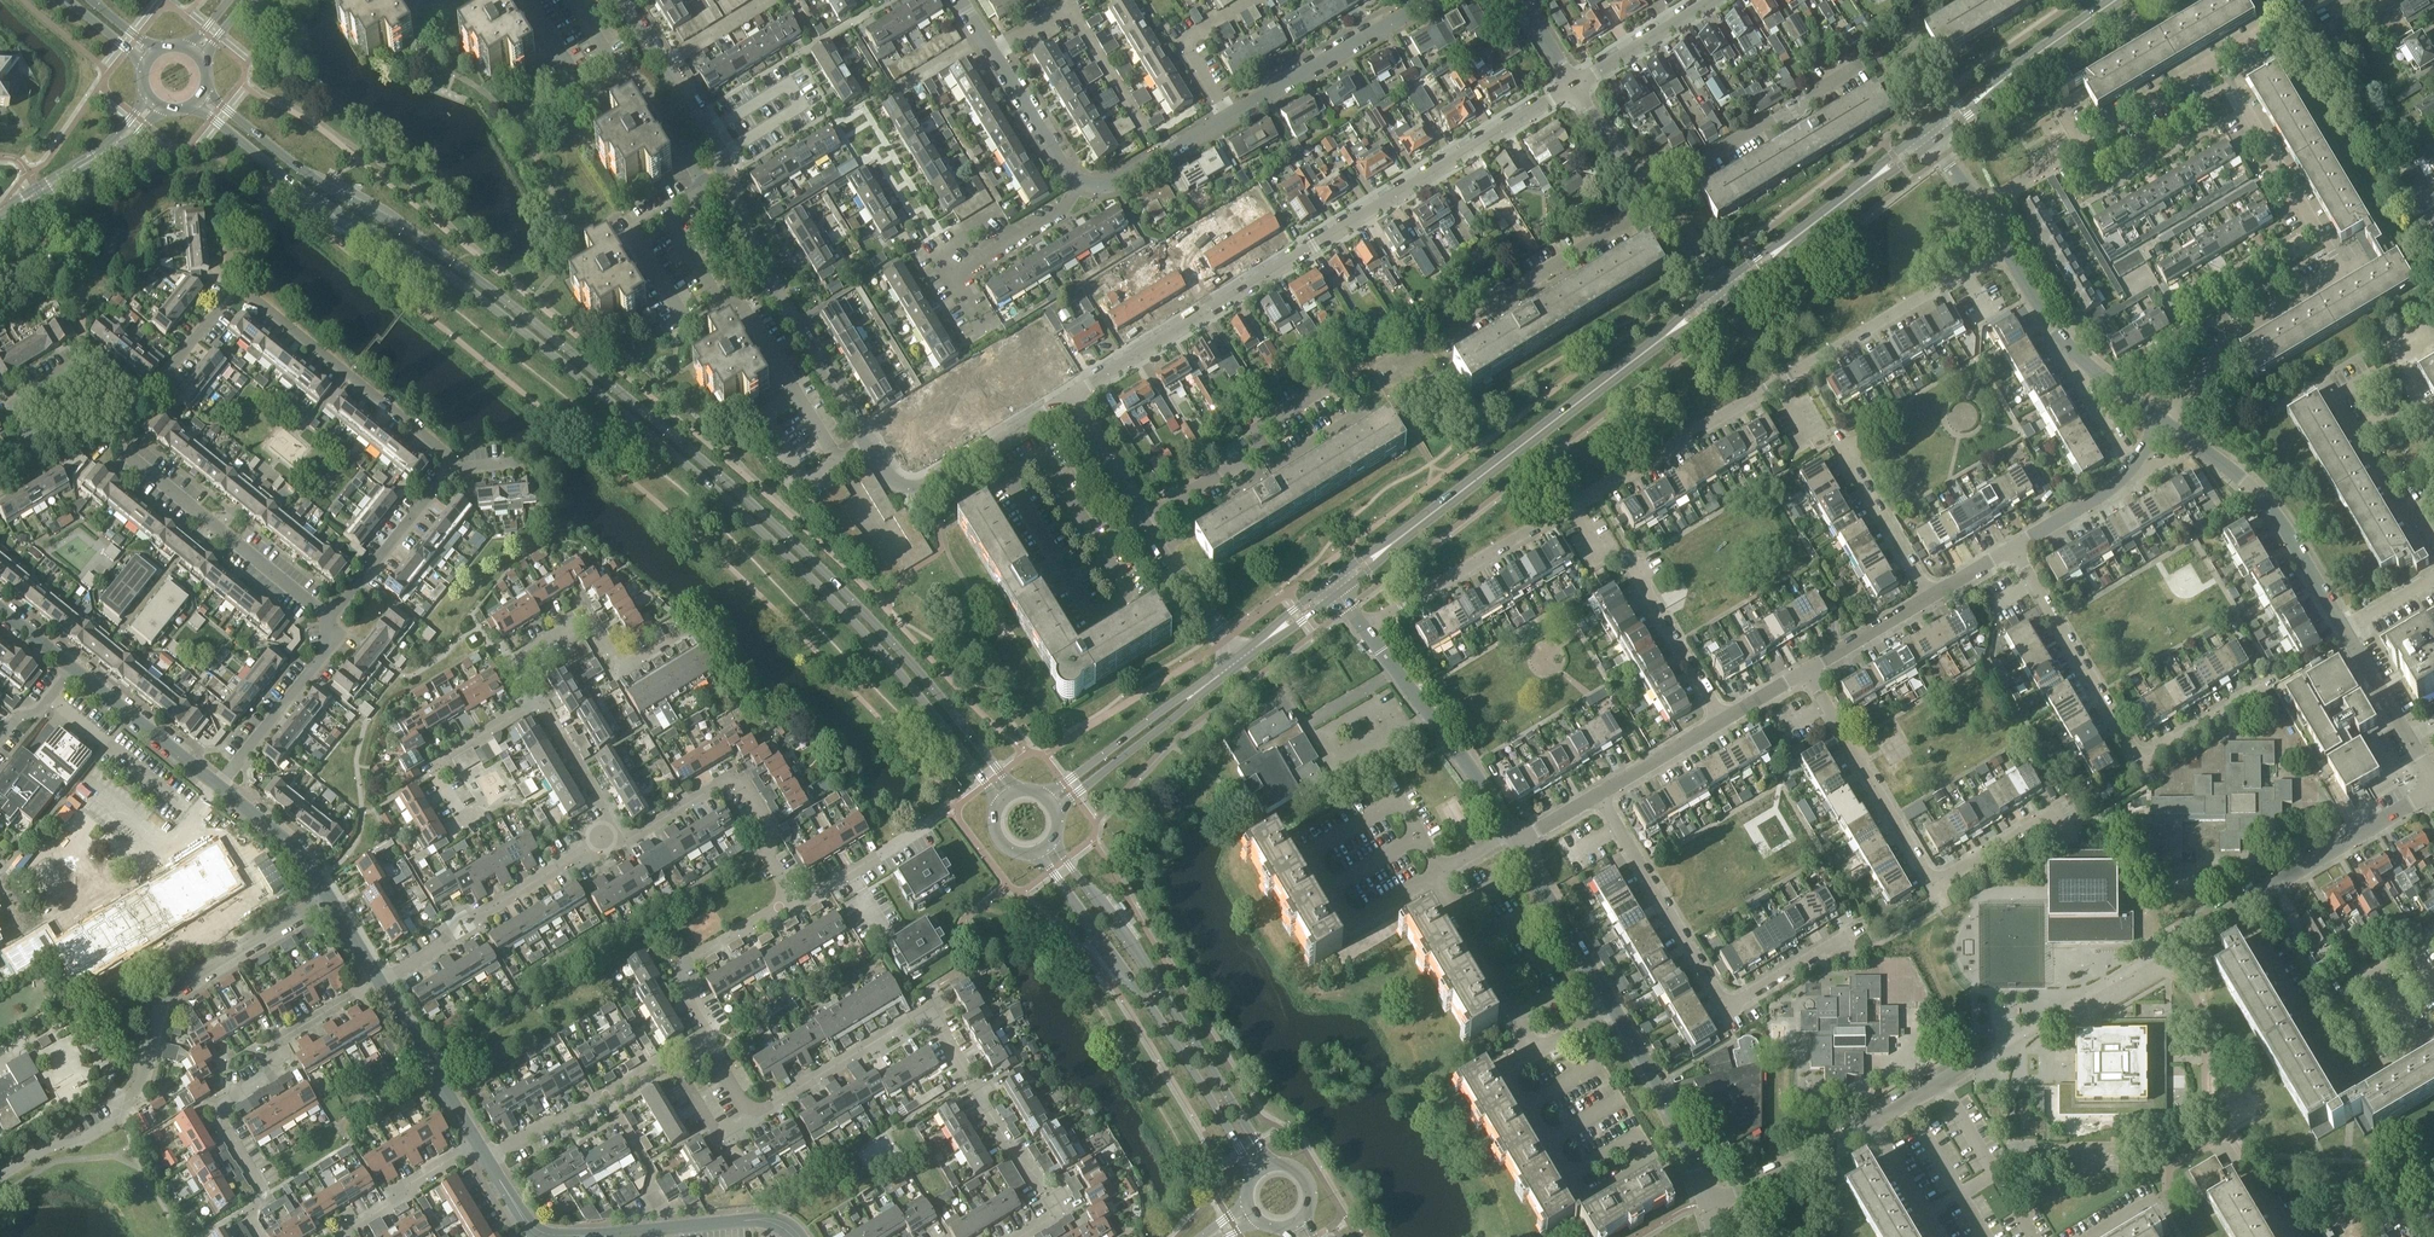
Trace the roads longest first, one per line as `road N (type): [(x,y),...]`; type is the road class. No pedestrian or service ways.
road 1 (primary): [(1015,787),(820,567),(730,485),(469,272),(318,182),(208,89)]
road 2 (primary): [(195,105),(293,184),(459,282),(724,499),(911,686),(996,802)]
road 3 (residential): [(1365,629),(1967,270)]
road 4 (residential): [(1577,82),(1069,397)]
road 5 (residential): [(1013,1236),(1055,1213),(927,1011),(751,1111)]
road 6 (tertiary): [(1334,591),(1723,294)]
road 7 (residential): [(0,1174),(119,1117),(138,1086),(162,995),(329,896)]
road 8 (residential): [(2433,783),(2278,516),(2165,421)]
road 9 (unclassified): [(1710,1200),(1674,1113),(1522,842)]
road 10 (unclassified): [(2269,685),(2142,763),(2014,550)]
road 11 (residential): [(1599,797),(1725,1009),(1852,933)]
road 12 (primary): [(1272,1163),(1057,844)]
road 13 (primary): [(1036,858),(1187,1060),(1253,1173)]
road 14 (residential): [(871,448),(761,257),(727,175)]
road 15 (residential): [(2175,941),(2433,789)]
road 16 (residential): [(789,901),(764,853),(771,834),(735,778),(622,843),(612,828)]
road 17 (residential): [(453,468),(261,302),(233,288)]
road 18 (residential): [(382,981),(612,828)]
road 19 (residential): [(1986,206),(2216,58)]
road 20 (residential): [(327,614),(117,442)]
road 21 (unclassified): [(1522,842),(1365,629)]
road 22 (tertiary): [(1723,294),(1932,132)]
road 23 (unclassified): [(1710,1200),(1808,1161),(1937,1082)]
road 24 (residential): [(533,698),(517,669),(595,621),(626,666),(690,634)]
road 25 (unclassified): [(1442,326),(1607,235),(1653,195)]
road 26 (unclassified): [(1933,885),(1805,673)]
road 27 (unclassified): [(800,1236),(763,1219),(558,1236)]
road 28 (unclassified): [(2343,269),(2216,58)]
road 29 (residential): [(488,1159),(685,1046),(702,1043)]
road 30 (residential): [(1069,397),(912,490),(903,490),(871,448)]
road 31 (unclassified): [(1653,195),(1859,66)]
road 32 (residential): [(2165,421),(2072,350),(2006,245)]
road 33 (residential): [(2165,421),(2213,344),(2343,269)]
road 34 (tertiary): [(1056,801),(1241,662)]
road 35 (unclassified): [(1429,0),(1230,113)]
road 36 (tertiary): [(1932,132),(2117,0)]
road 37 (residential): [(706,133),(788,84),(801,105),(719,156)]
road 38 (residential): [(1137,121),(1072,8),(997,50)]
road 39 (residential): [(702,1043),(709,1029),(676,970),(789,901)]
road 40 (residential): [(215,783),(331,643),(327,614)]
road 41 (residential): [(2014,550),(2124,476),(2165,421)]
road 42 (unclassified): [(140,401),(82,359),(11,405),(33,442)]
road 43 (residential): [(487,817),(475,825),(442,768),(449,752),(533,698)]
road 44 (residential): [(327,614),(453,468)]
road 45 (unclassified): [(0,217),(99,157),(153,103)]
road 46 (unclassified): [(480,1146),(382,981)]
road 47 (residential): [(1723,720),(1624,561)]
road 48 (residential): [(1932,598),(1837,440)]
road 49 (unclassified): [(215,783),(74,668)]
road 50 (unclassified): [(667,213),(634,234),(688,323),(721,303)]
road 51 (unclassified): [(797,390),(761,414),(810,489),(848,465)]
road 52 (unclassified): [(1241,662),(1143,520)]
road 53 (residential): [(789,901),(792,907),(933,823)]
road 54 (unclassified): [(1081,182),(1113,183),(1230,113)]
road 55 (residential): [(948,274),(865,132)]
road 56 (residential): [(948,274),(1059,212),(1081,182)]
road 57 (residential): [(627,74),(587,99),(526,0)]
road 58 (residential): [(346,1236),(355,1222),(480,1146)]
road 59 (unclassified): [(329,896),(308,862),(215,783)]
road 60 (unclassified): [(1230,113),(1186,38),(1250,0)]
road 61 (residential): [(1081,182),(1065,168),(997,50)]
road 62 (residential): [(1577,82),(1710,0)]
road 63 (residential): [(706,133),(625,0)]
road 64 (residential): [(612,828),(543,701),(533,698)]
road 65 (unclassified): [(1933,885),(2046,818),(2059,835)]
road 66 (unclassified): [(1240,458),(1258,475),(1364,411)]
road 67 (residential): [(1805,673),(1932,598)]
road 68 (residential): [(233,288),(140,401)]
road 69 (residential): [(1599,797),(1723,720)]
road 70 (unclassified): [(1143,520),(1069,397)]
road 71 (unclassified): [(1240,458),(1236,441),(1247,432),(1341,377)]
road 72 (residential): [(704,187),(643,83),(627,74)]
road 73 (unclassified): [(1577,82),(1653,195)]
road 74 (unclassified): [(1653,195),(1723,294)]

